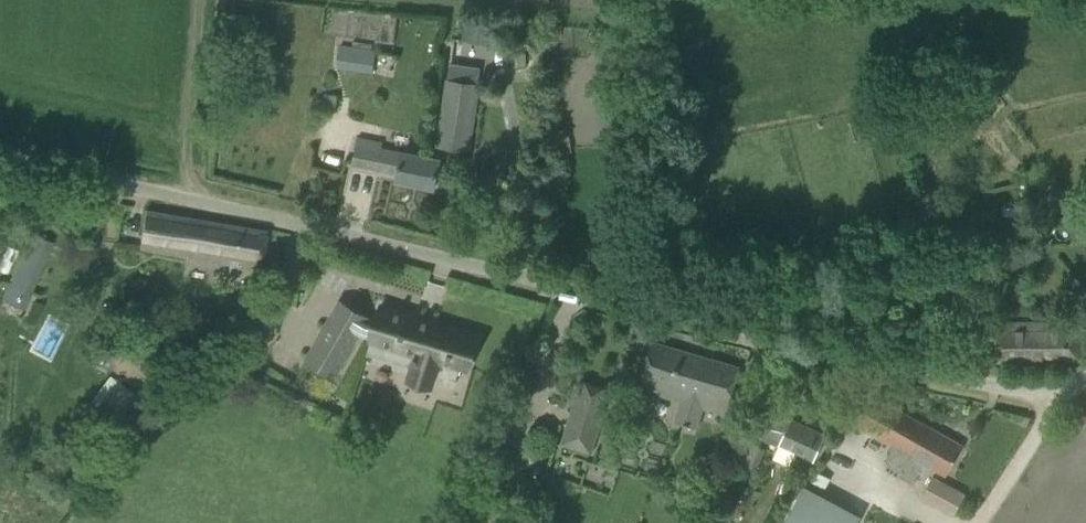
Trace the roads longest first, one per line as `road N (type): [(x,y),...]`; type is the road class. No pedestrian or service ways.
road 1 (unclassified): [(1085,375),(1041,392),(0,157)]

